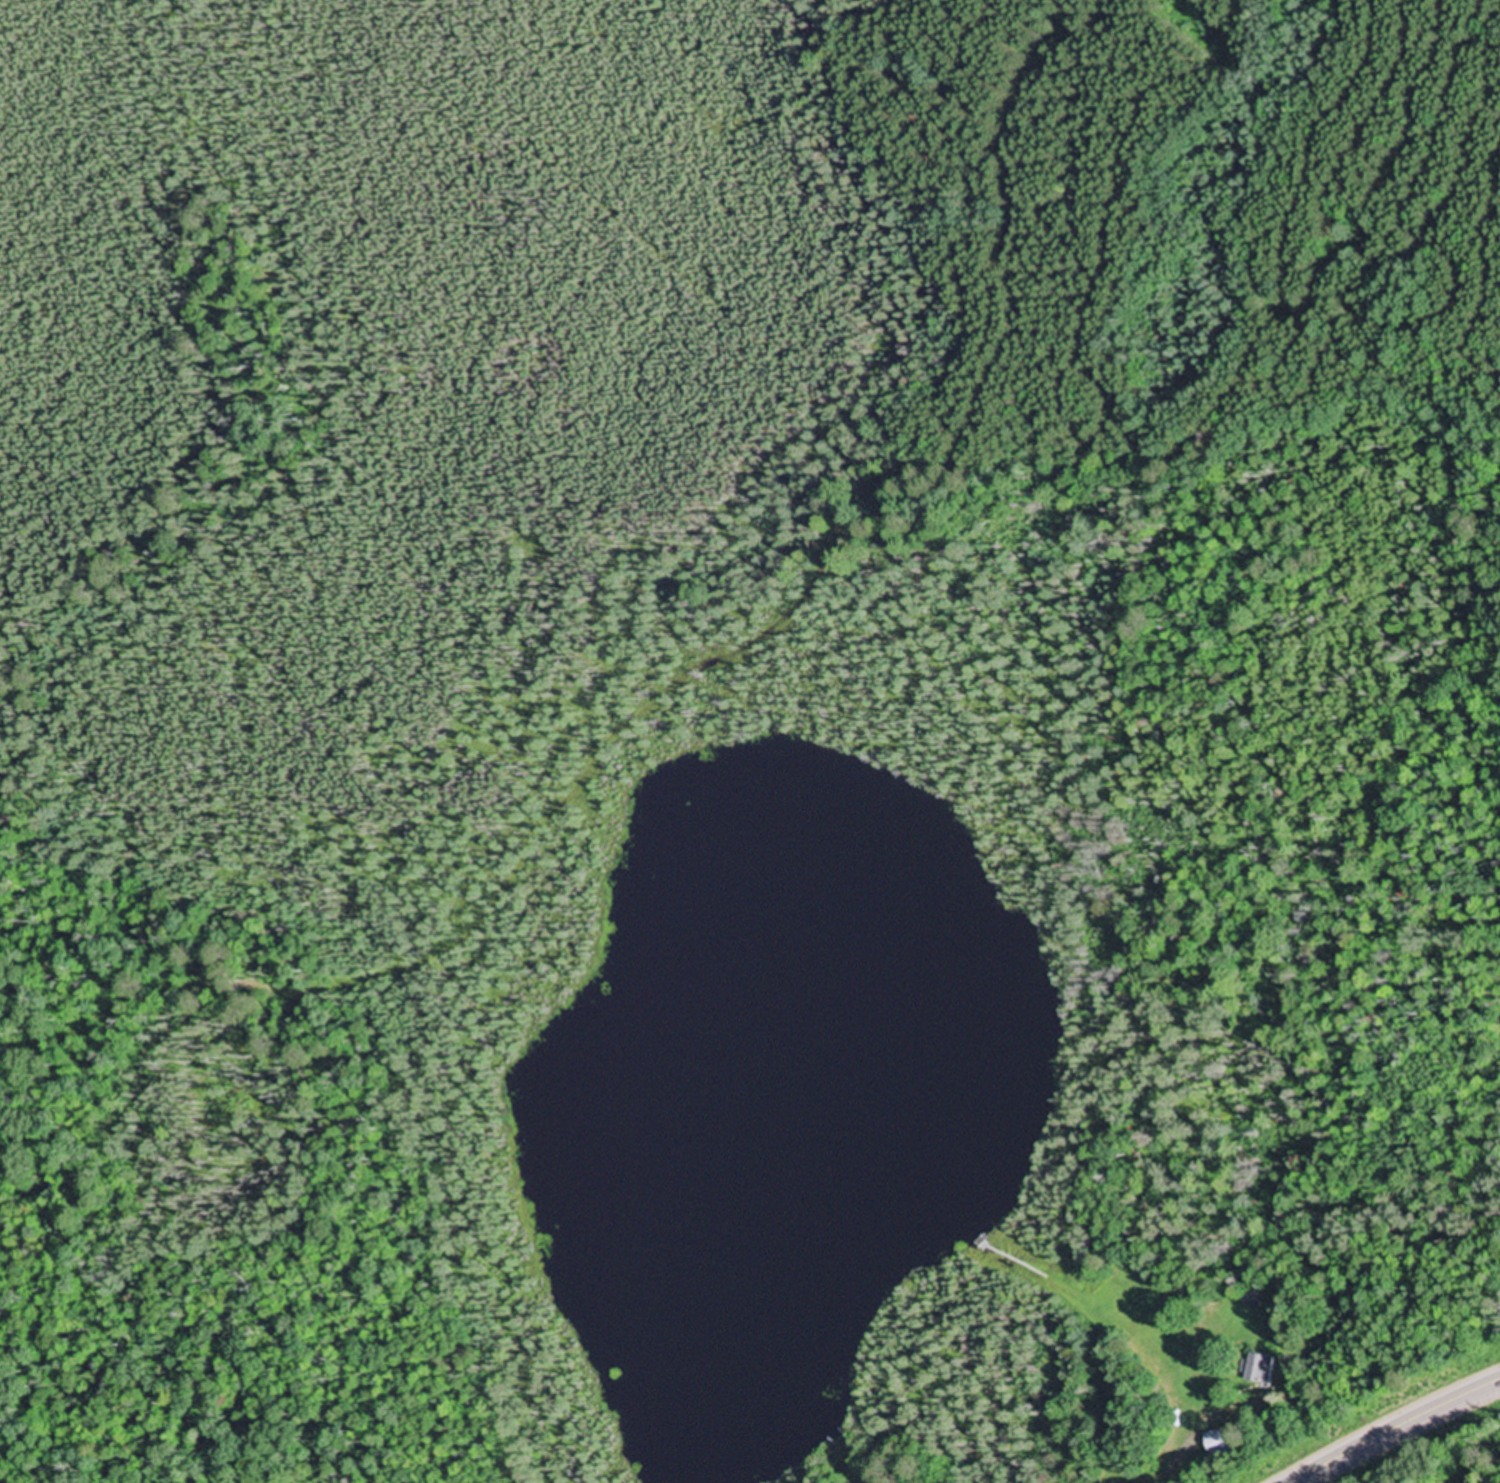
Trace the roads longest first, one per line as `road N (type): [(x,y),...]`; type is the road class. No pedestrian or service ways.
road 1 (secondary): [(1499,1381),(1292,1482)]

